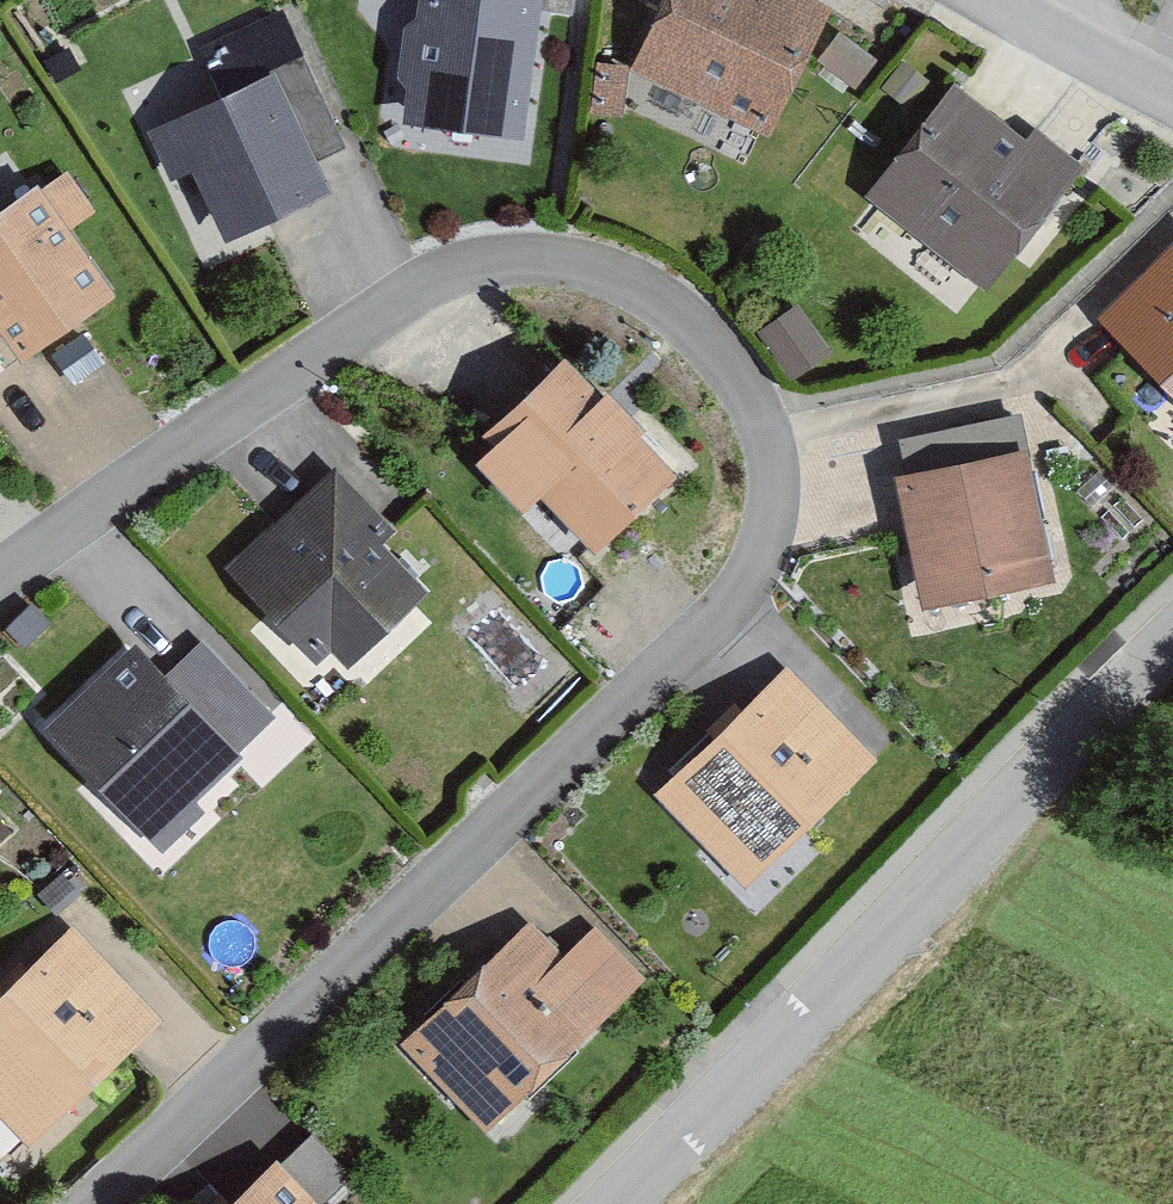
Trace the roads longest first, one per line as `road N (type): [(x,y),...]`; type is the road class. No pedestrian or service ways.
road 1 (residential): [(0,593),(164,459),(417,289),(557,257),(684,320),(749,418),(769,551),(691,660),(94,1203)]
road 2 (residential): [(1172,619),(593,1203)]
road 3 (residential): [(999,0),(1172,98)]

